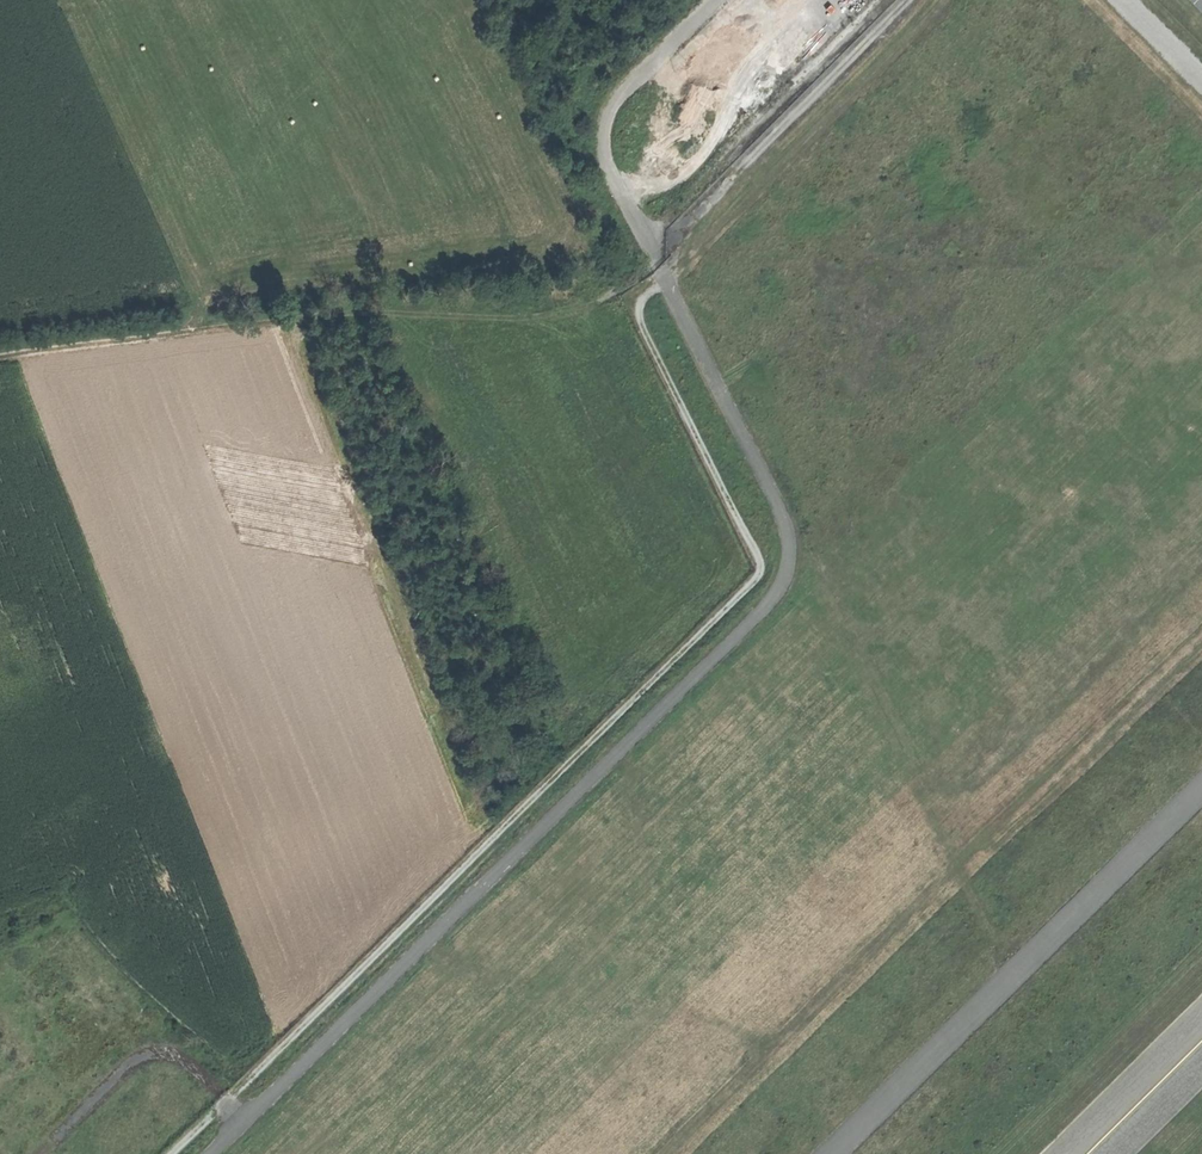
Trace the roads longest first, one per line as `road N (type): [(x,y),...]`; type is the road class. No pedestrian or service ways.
road 1 (unclassified): [(712,0),(622,90),(604,129),(609,170),(659,266)]
road 2 (track): [(0,357),(284,327)]
road 3 (track): [(40,1153),(142,1057),(183,1059),(226,1099)]

